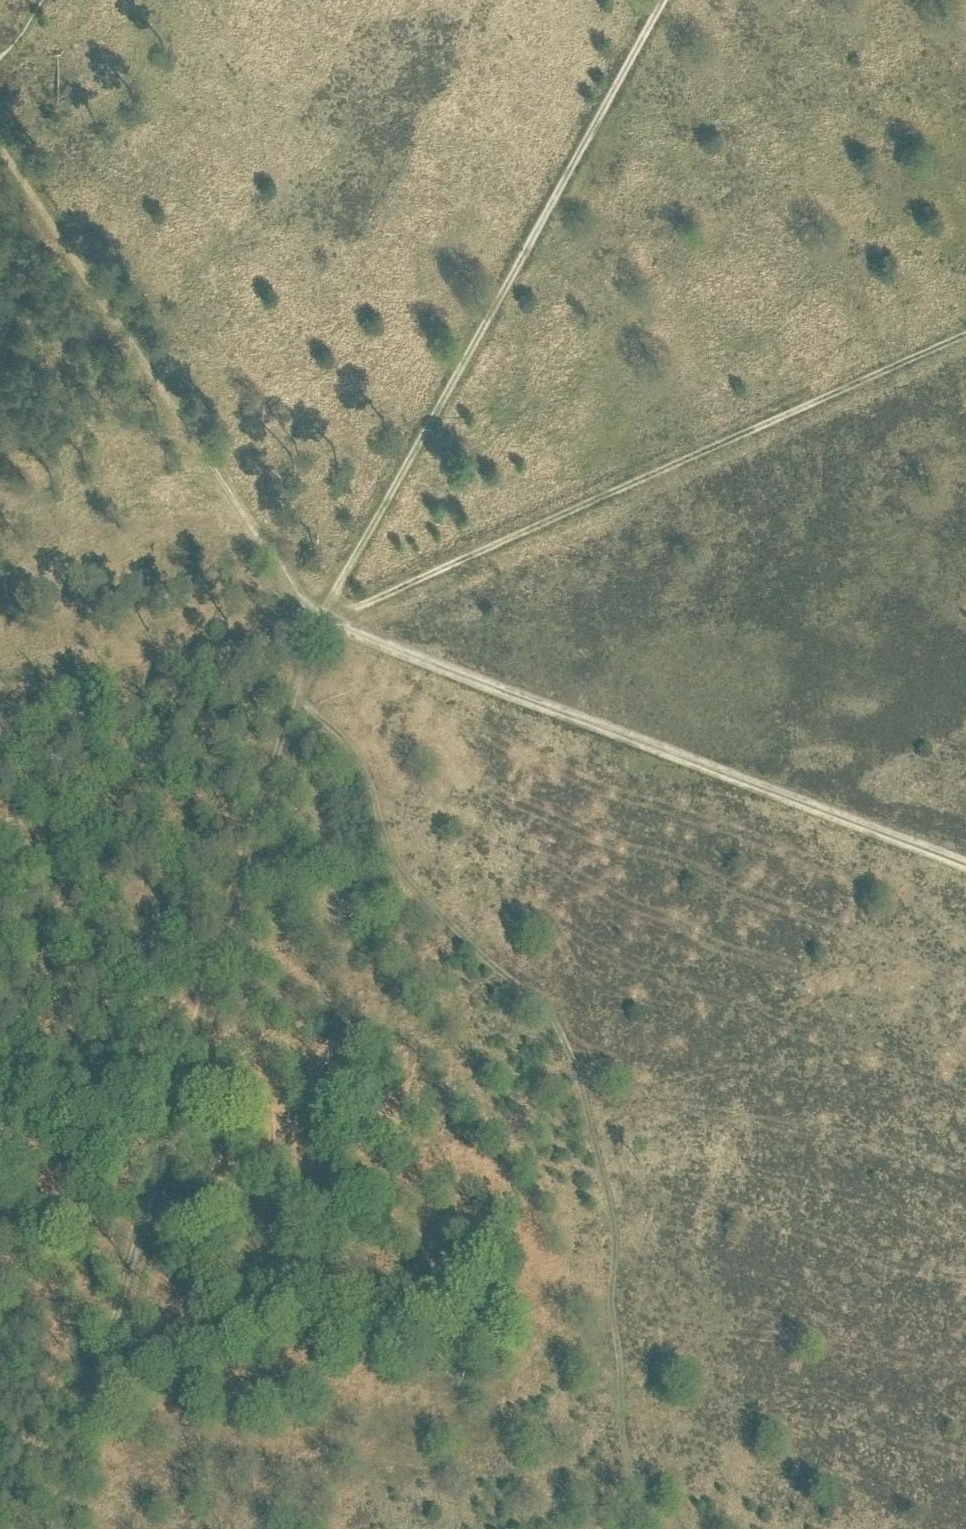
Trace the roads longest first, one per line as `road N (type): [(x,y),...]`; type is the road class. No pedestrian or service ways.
road 1 (track): [(186,1078),(0,1053)]

